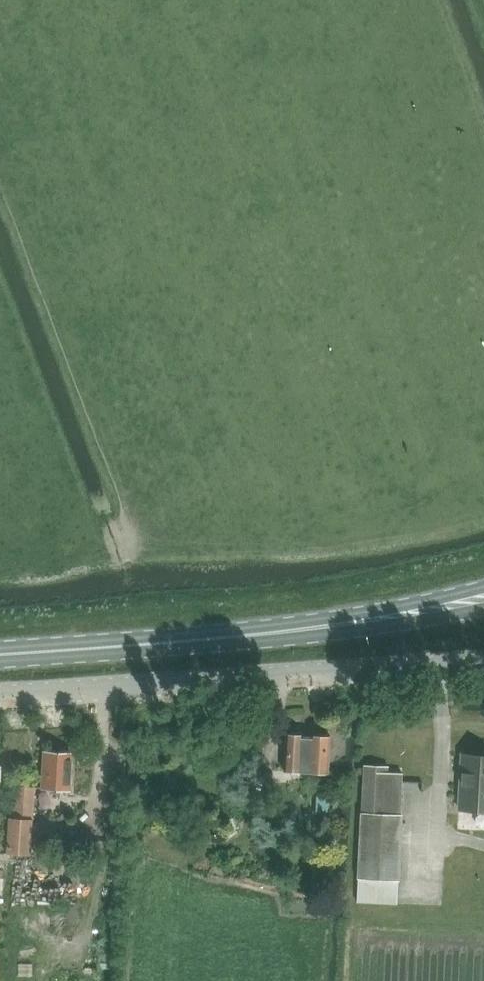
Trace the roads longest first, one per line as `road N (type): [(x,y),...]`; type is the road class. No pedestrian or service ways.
road 1 (secondary): [(0,654),(328,628),(483,599)]
road 2 (unclassified): [(0,698),(483,662)]

